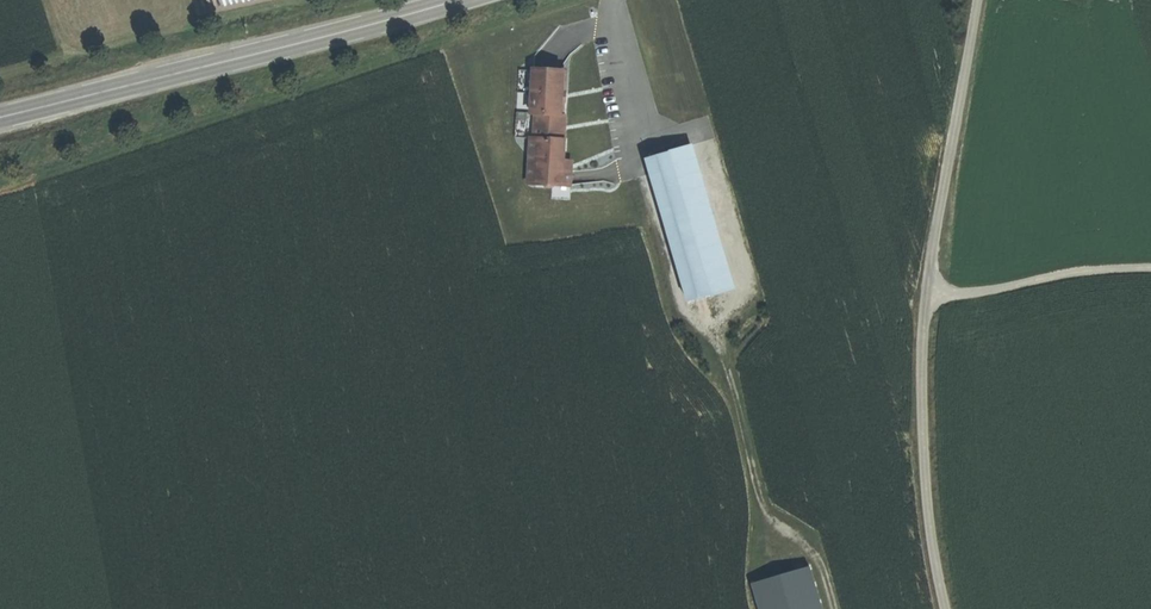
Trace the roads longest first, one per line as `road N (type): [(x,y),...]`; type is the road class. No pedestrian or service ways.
road 1 (track): [(0,192),(590,0)]
road 2 (track): [(946,608),(930,515),(923,369),(928,294),(980,0)]
road 3 (secondary): [(0,118),(460,0)]
road 4 (track): [(928,294),(1150,271)]

